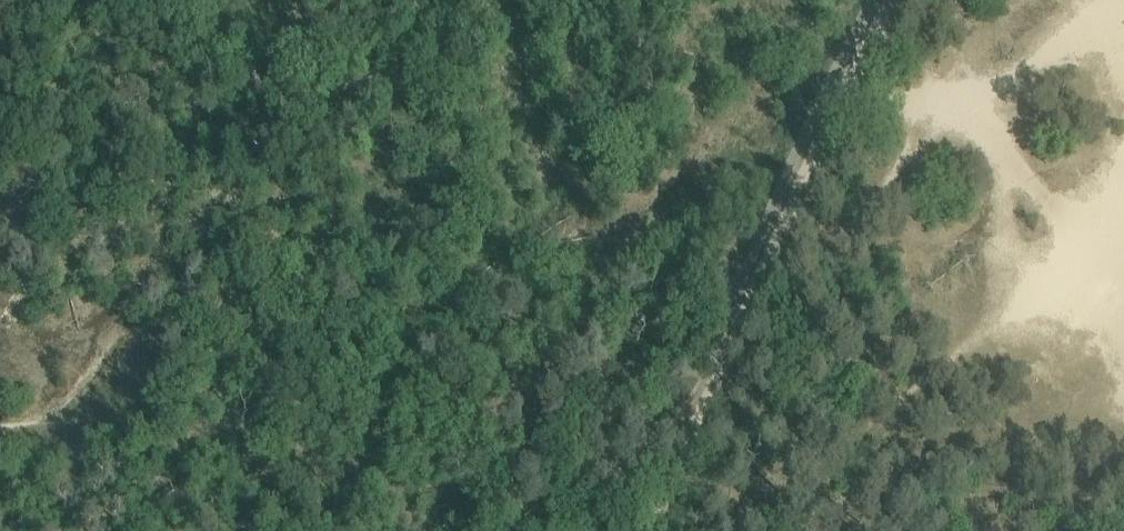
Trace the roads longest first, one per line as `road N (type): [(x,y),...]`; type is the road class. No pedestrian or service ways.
road 1 (track): [(714,346),(649,530)]

